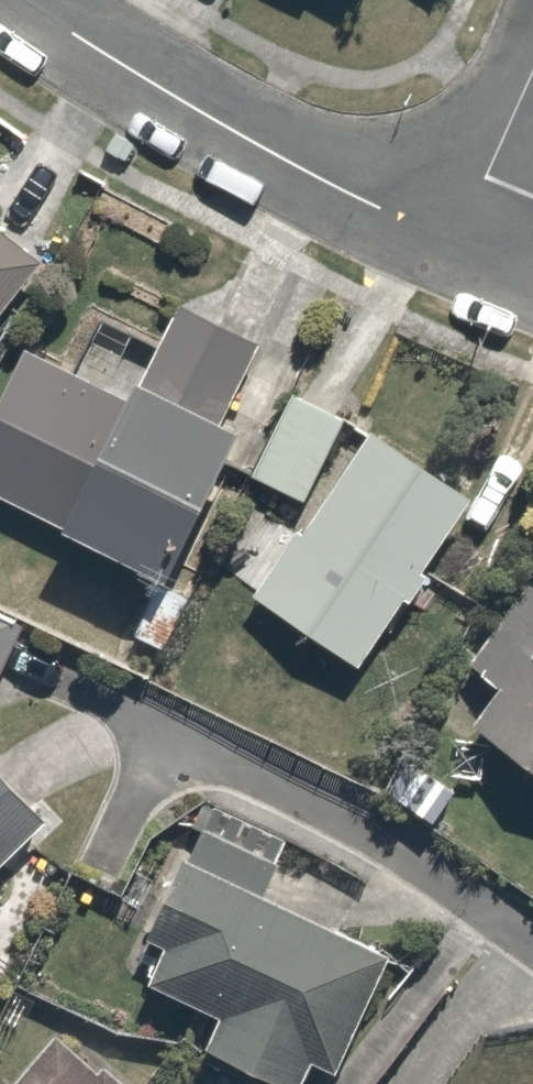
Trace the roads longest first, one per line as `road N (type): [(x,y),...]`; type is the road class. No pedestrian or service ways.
road 1 (residential): [(21,0),(117,71),(450,257)]
road 2 (residential): [(450,257),(532,64)]

